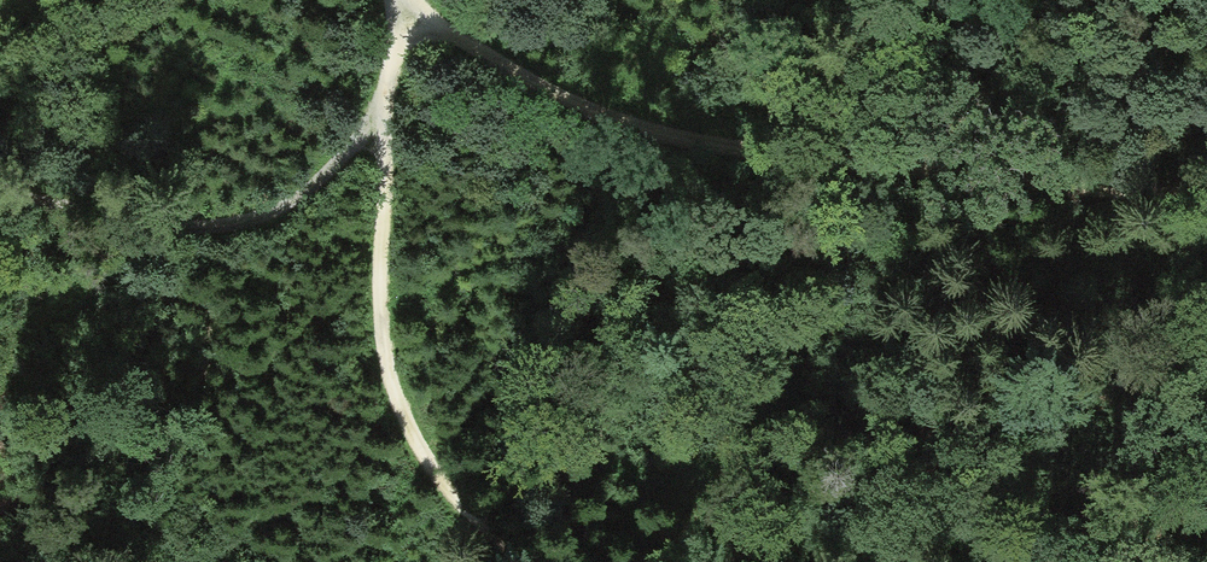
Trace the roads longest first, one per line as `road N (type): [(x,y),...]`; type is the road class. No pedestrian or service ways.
road 1 (track): [(404,4),(565,86),(795,157),(1049,195),(1206,204)]
road 2 (track): [(404,4),(378,114),(380,315),(392,380),(412,441),(462,496),(549,561)]
road 3 (track): [(0,193),(190,231),(264,207),(350,145),(378,114)]
road 4 (track): [(1206,312),(953,561)]

